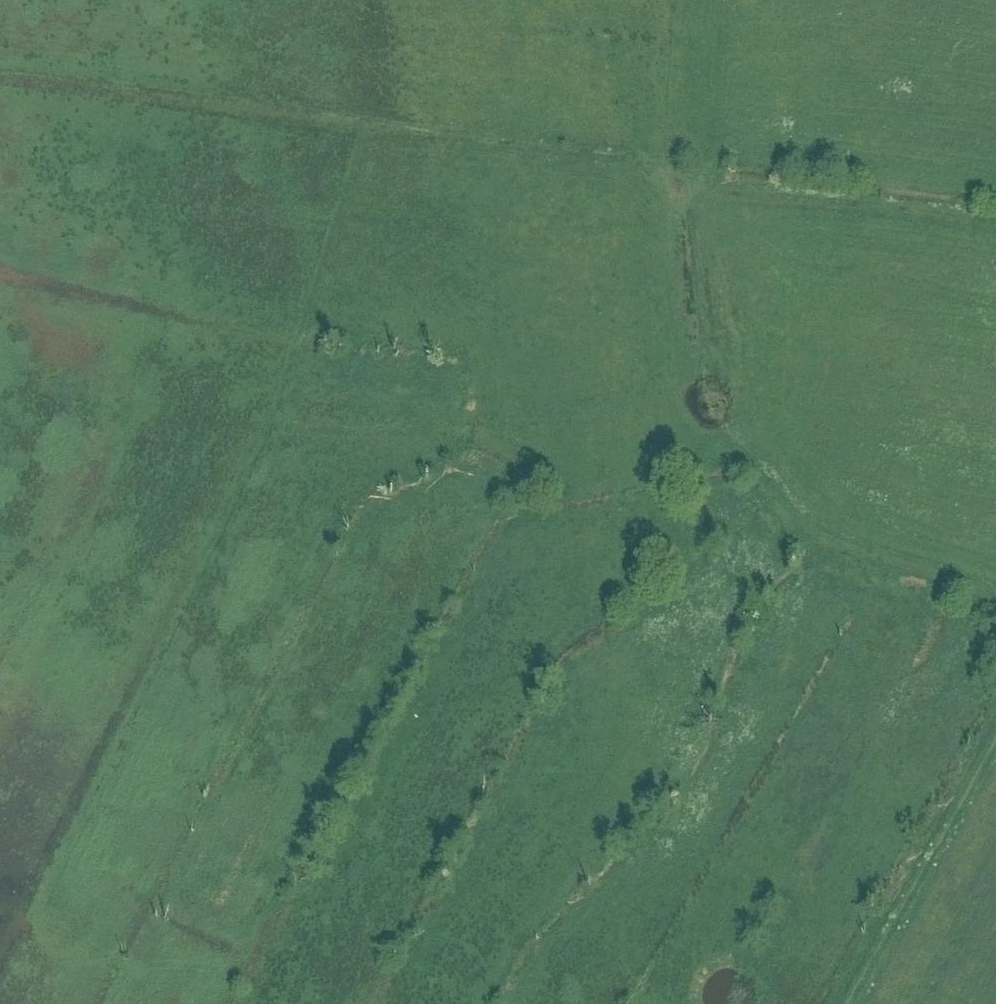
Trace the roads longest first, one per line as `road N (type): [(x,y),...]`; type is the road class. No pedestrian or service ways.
road 1 (track): [(726,469),(754,464),(820,544),(995,605)]

